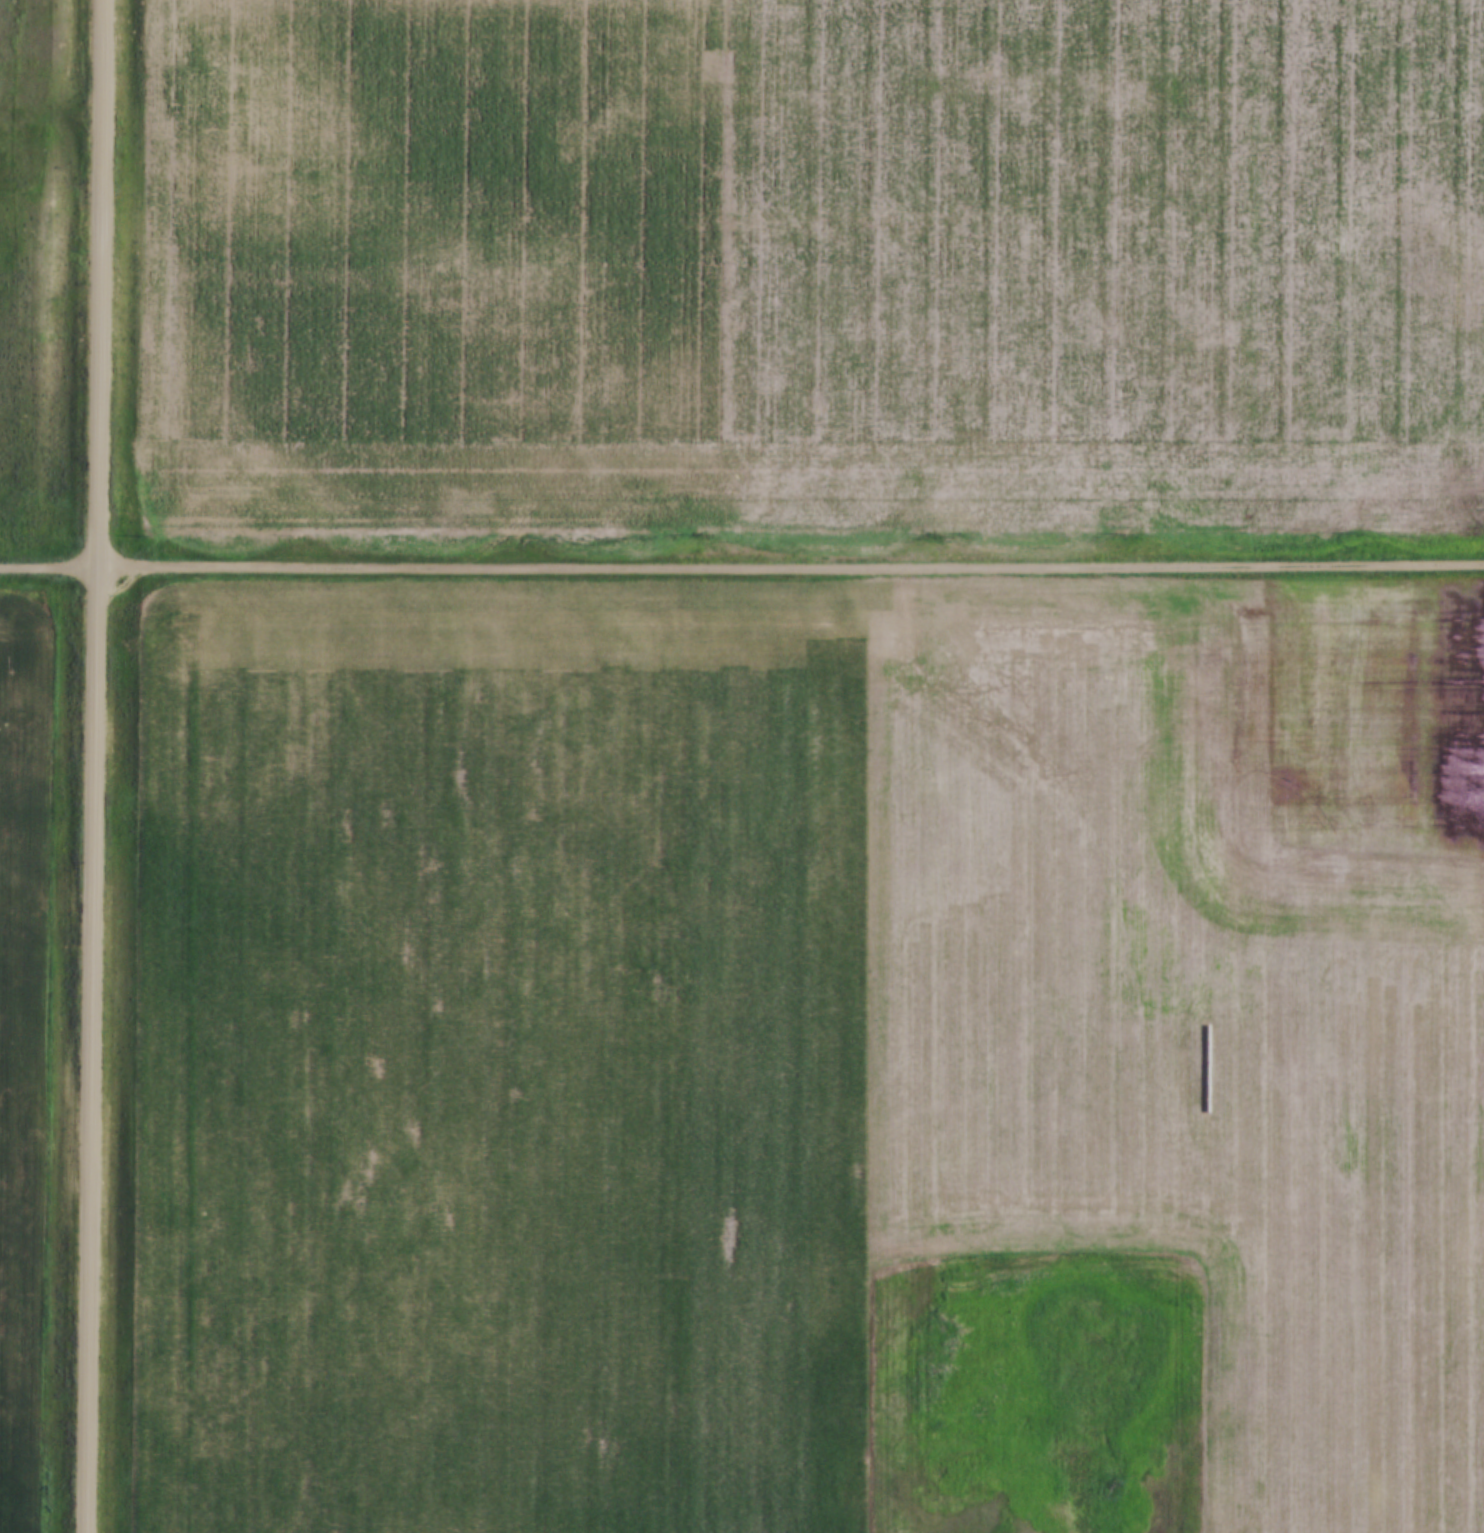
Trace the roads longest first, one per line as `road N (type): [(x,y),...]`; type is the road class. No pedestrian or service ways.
road 1 (tertiary): [(87,1532),(106,0)]

